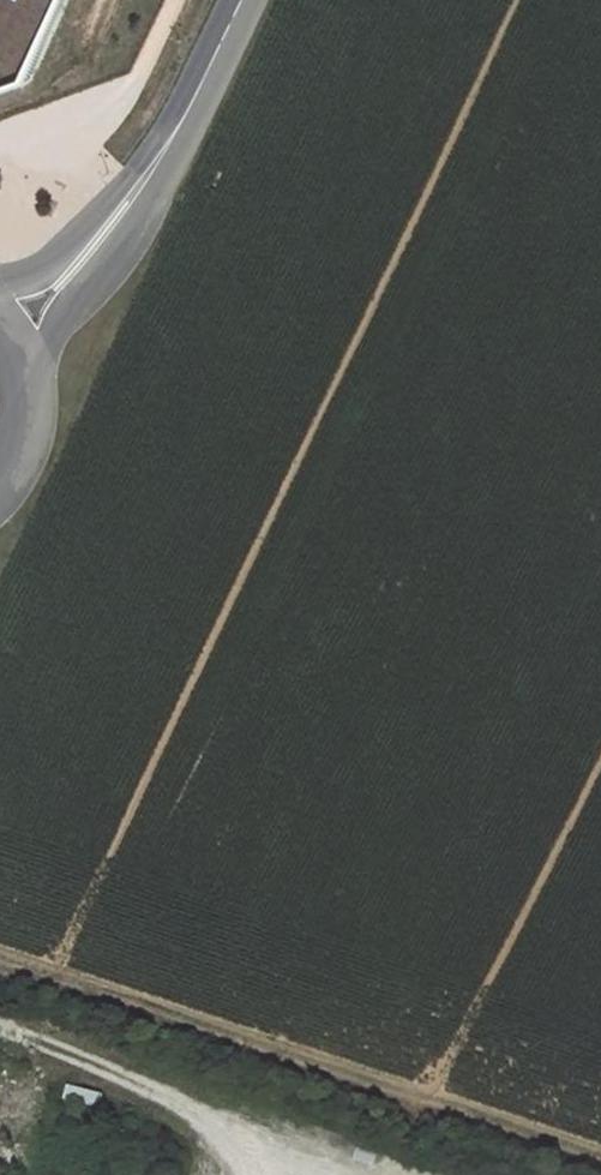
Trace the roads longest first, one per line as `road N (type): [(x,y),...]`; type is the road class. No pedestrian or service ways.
road 1 (unclassified): [(18,384),(132,229),(161,154)]
road 2 (unclassified): [(161,154),(32,272),(0,283)]
road 3 (unclassified): [(161,154),(239,0)]

